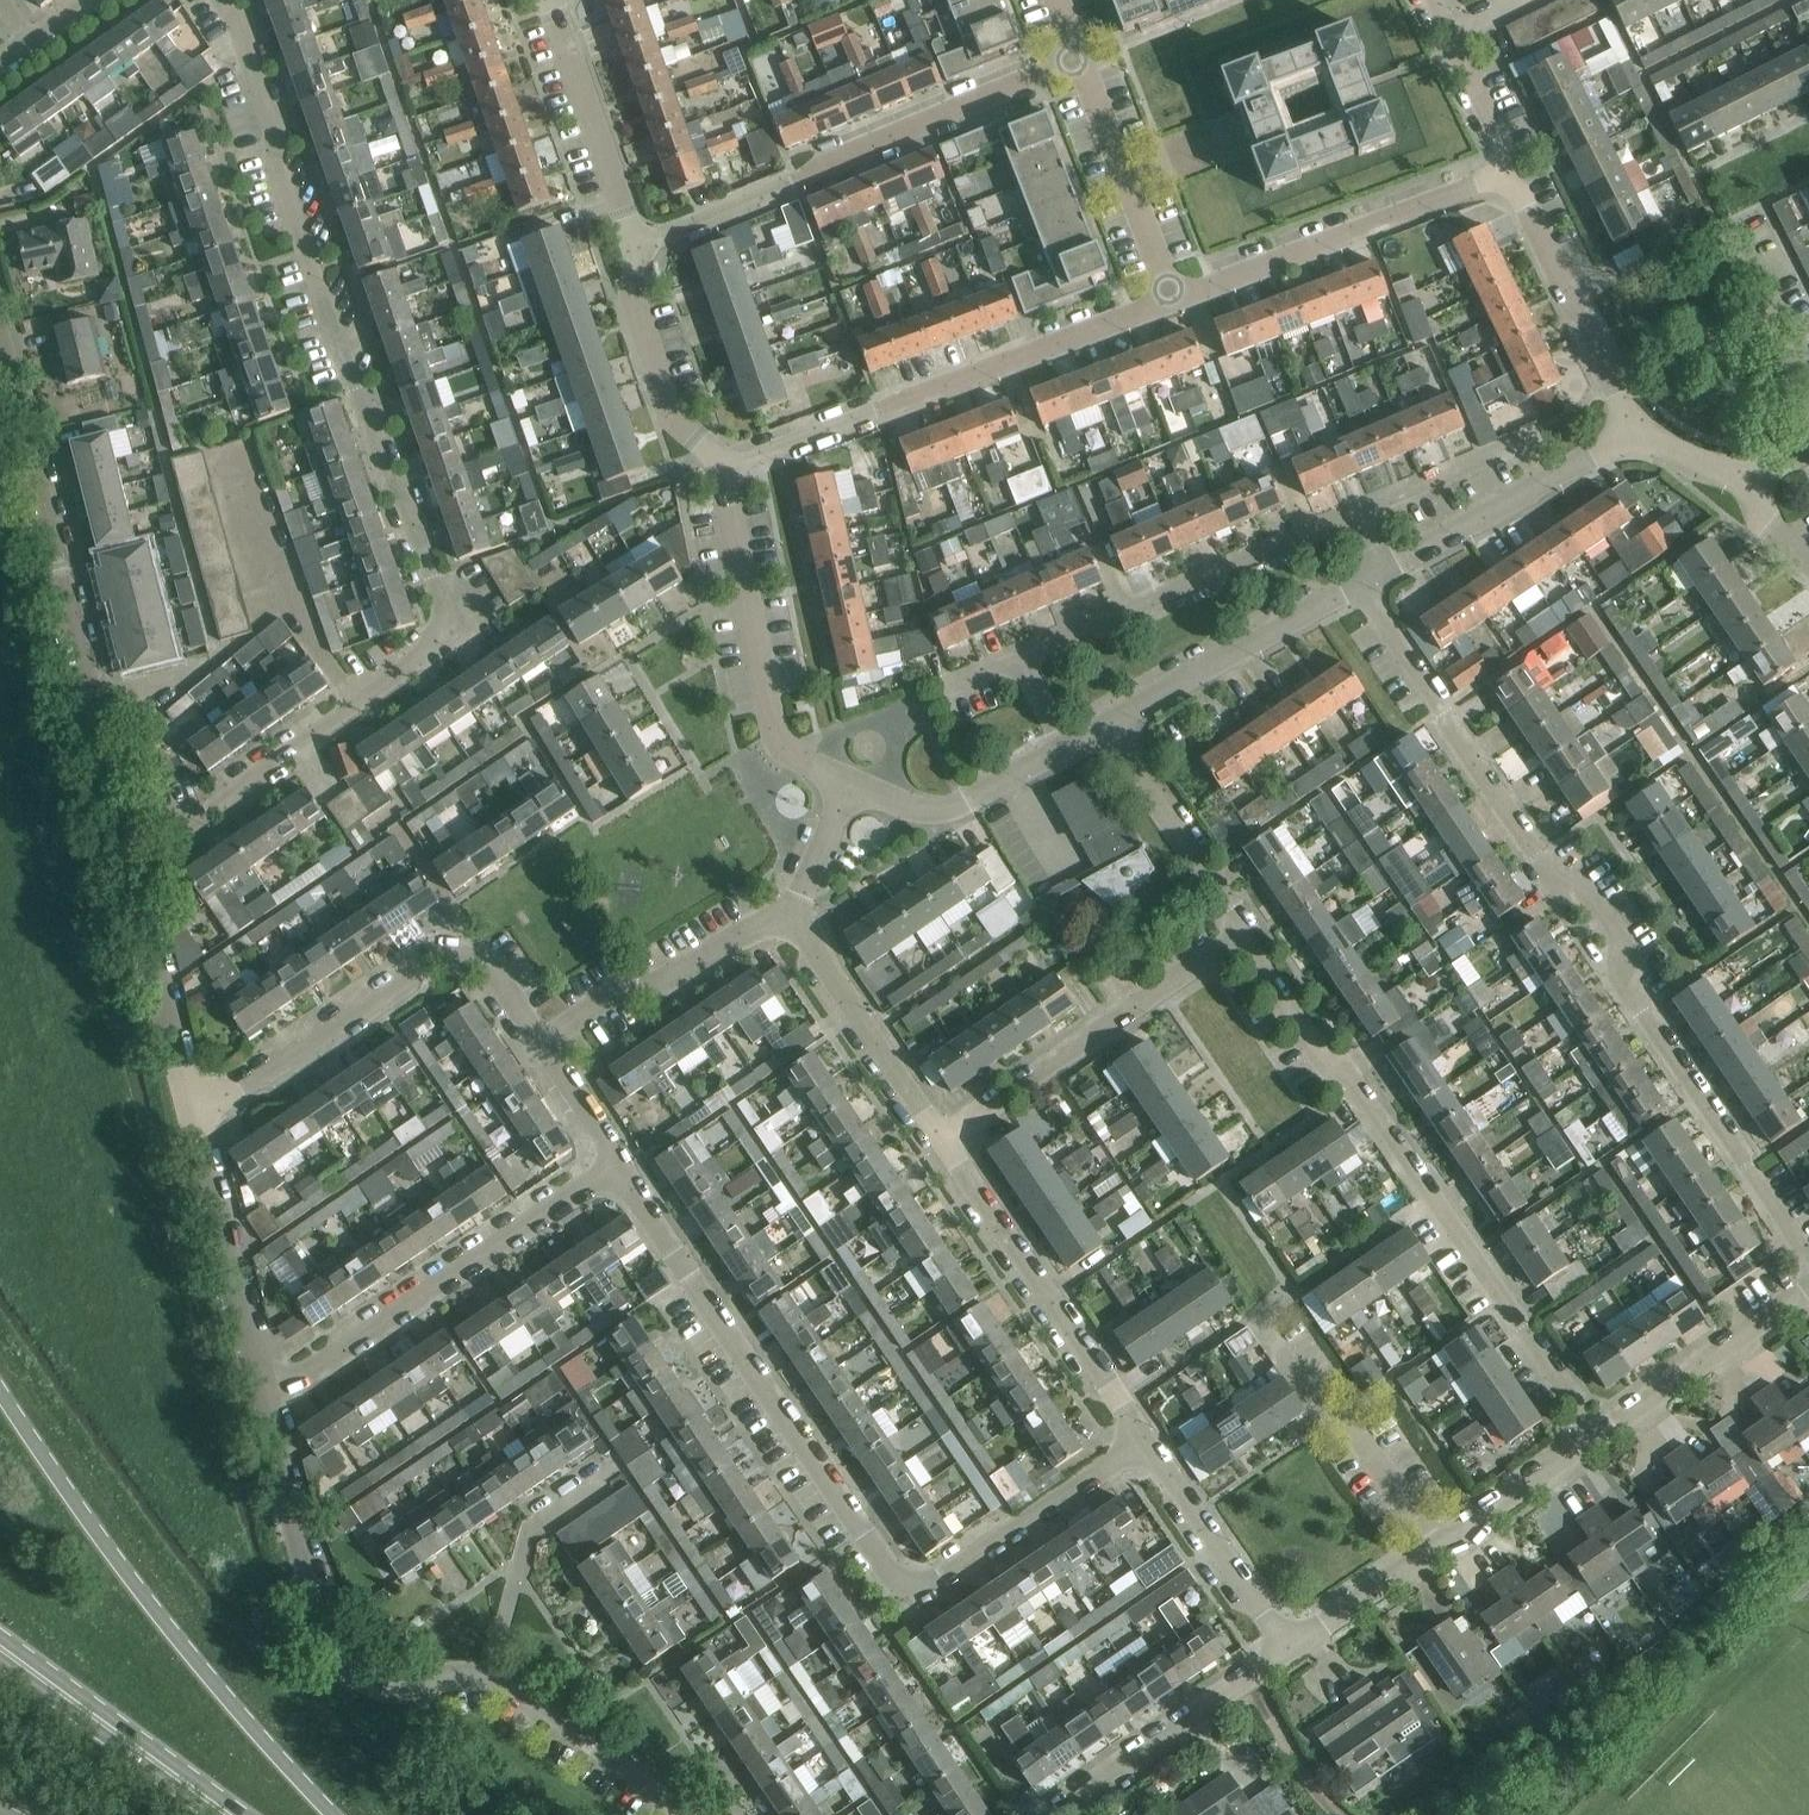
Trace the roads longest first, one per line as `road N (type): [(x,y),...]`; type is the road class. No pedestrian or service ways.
road 1 (residential): [(1808,1259),(1625,984),(1621,946),(1584,886),(1556,879),(1359,584)]
road 2 (residential): [(223,0),(242,32),(278,139),(277,167),(387,475),(403,492),(445,611),(443,629)]
road 3 (residential): [(1598,1434),(1359,1086),(1322,1054),(1262,970),(1245,931)]
road 4 (primary): [(338,1814),(153,1606),(0,1385)]
road 5 (residential): [(914,1584),(892,1569),(862,1528),(621,1164)]
road 6 (residential): [(124,832),(0,348)]
road 7 (residential): [(721,467),(1172,297)]
road 8 (residential): [(637,246),(1078,58)]
road 9 (residential): [(489,1677),(382,1685),(345,1667),(326,1638),(260,1382)]
road 10 (residential): [(193,1117),(423,963),(449,954),(492,966),(542,1043)]
road 11 (residential): [(260,1382),(320,1360),(621,1164)]
road 12 (residential): [(124,832),(187,822),(403,671),(443,629)]
road 13 (residential): [(1289,1648),(1598,1434)]
road 14 (residential): [(942,1137),(1245,931)]
road 15 (residential): [(1147,1440),(942,1137)]
road 16 (residential): [(1020,658),(1354,516)]
road 17 (residential): [(850,779),(797,755),(781,738),(721,467)]
road 18 (residential): [(1172,297),(1503,173)]
road 19 (residential): [(193,1117),(124,832)]
road 20 (residential): [(1503,173),(1639,429)]
road 21 (residential): [(1386,569),(1639,429)]
road 22 (residential): [(1053,1814),(1289,1648)]
road 23 (primary): [(231,1814),(0,1644)]
road 24 (residential): [(1110,721),(1359,584)]
road 25 (residential): [(542,1043),(620,988),(664,982),(790,913)]
road 26 (residential): [(914,1584),(948,1574),(1147,1440)]
road 27 (residential): [(260,1382),(193,1117)]
road 28 (residential): [(942,1137),(790,913)]
road 29 (residential): [(637,246),(551,0)]
road 30 (residential): [(620,1472),(531,1534),(489,1677)]
road 31 (residential): [(1078,58),(1172,297)]
road 32 (residential): [(1598,1434),(1808,1288)]
road 33 (residential): [(1289,1648),(1147,1440)]
road 34 (residential): [(1245,931),(1110,721)]
road 35 (residential): [(721,467),(674,419),(633,295),(637,246)]
road 36 (residential): [(689,1814),(523,1689),(489,1677)]
road 37 (residential): [(850,779),(911,807),(939,809),(1065,746)]
road 38 (residential): [(1354,516),(1539,437)]
road 39 (residential): [(1430,0),(1495,129),(1503,173)]
road 40 (residential): [(790,913),(850,779)]
road 41 (residential): [(621,1164),(542,1043)]

